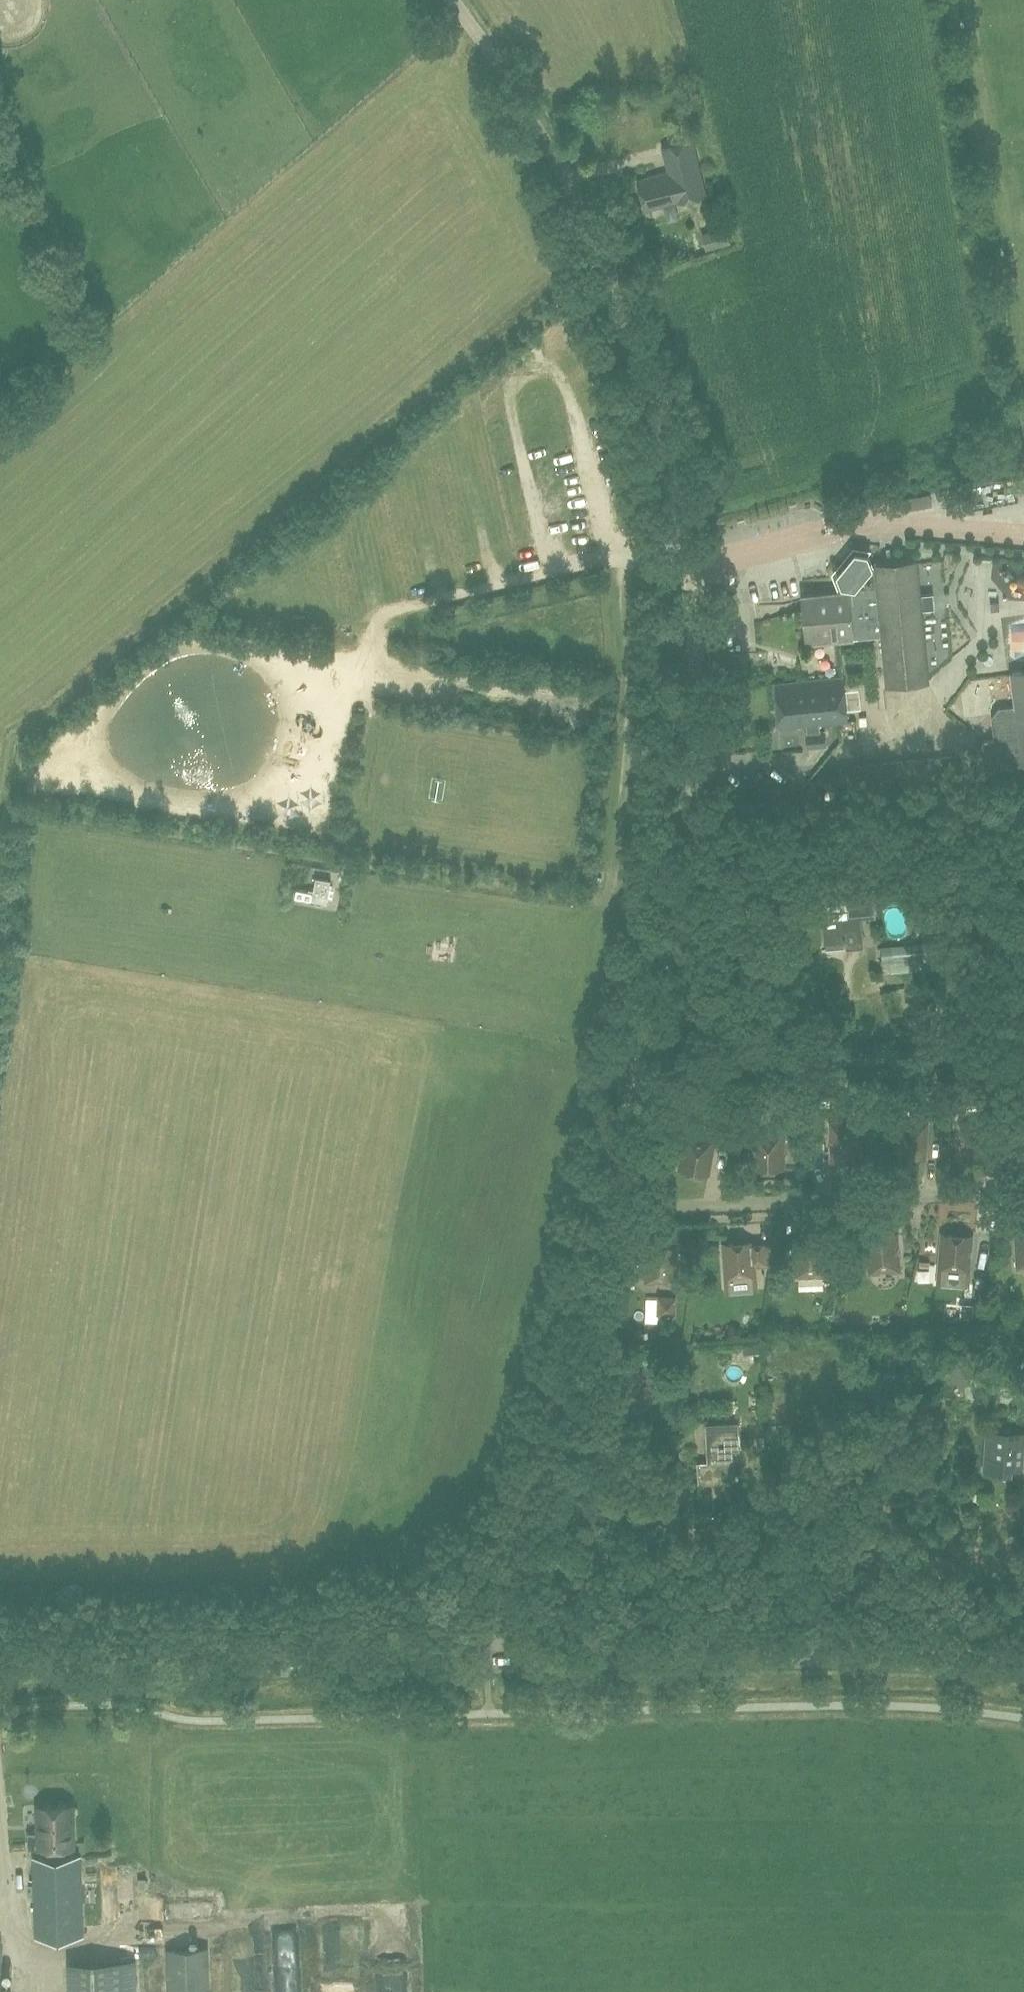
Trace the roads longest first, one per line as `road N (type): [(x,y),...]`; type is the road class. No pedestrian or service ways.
road 1 (unclassified): [(603,1212),(686,857),(694,783),(687,566)]
road 2 (unclassified): [(687,566),(648,376),(603,263),(553,150),(450,0)]
road 3 (tertiary): [(488,1660),(865,1660),(1023,1673)]
road 4 (tertiary): [(0,1669),(488,1660)]
road 5 (unclassified): [(488,1660),(603,1212)]
road 6 (unclassified): [(1023,1191),(603,1212)]
road 7 (track): [(637,1078),(1023,1058)]
road 8 (unclassified): [(687,566),(807,539)]

